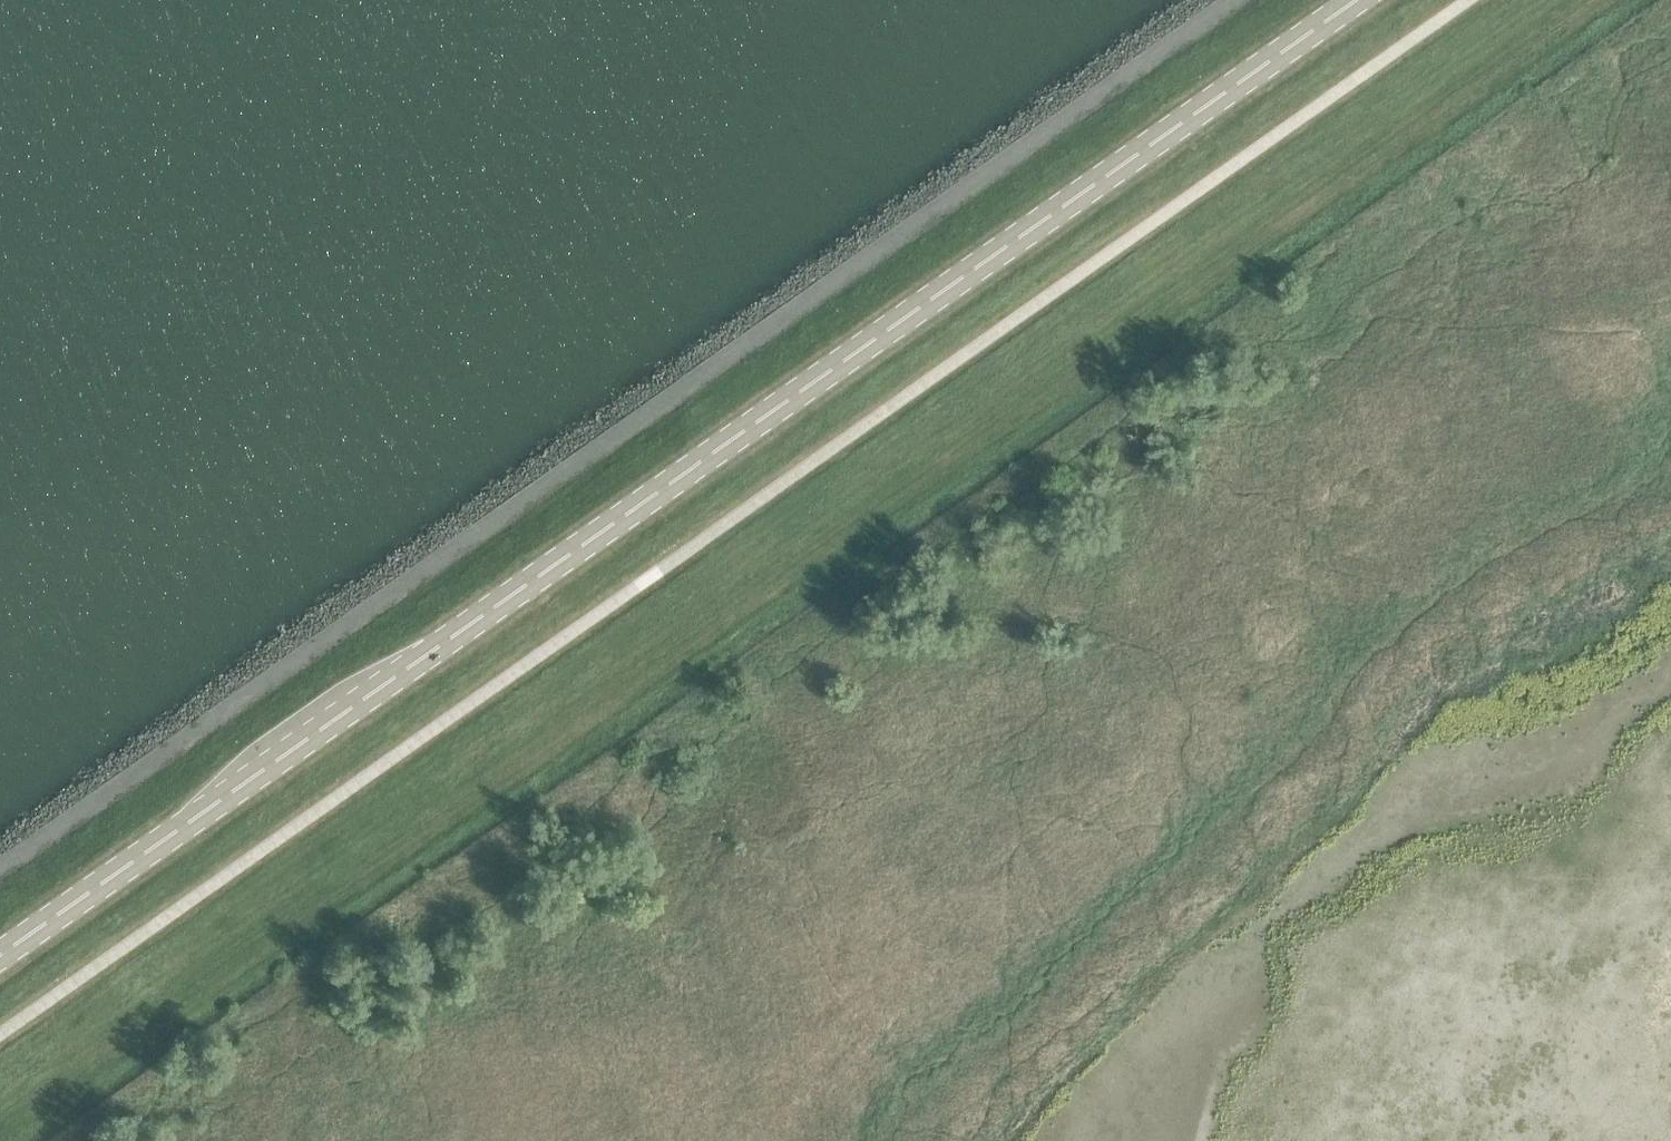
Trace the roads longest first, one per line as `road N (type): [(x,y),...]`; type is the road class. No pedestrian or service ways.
road 1 (secondary): [(0,954),(1342,0)]

